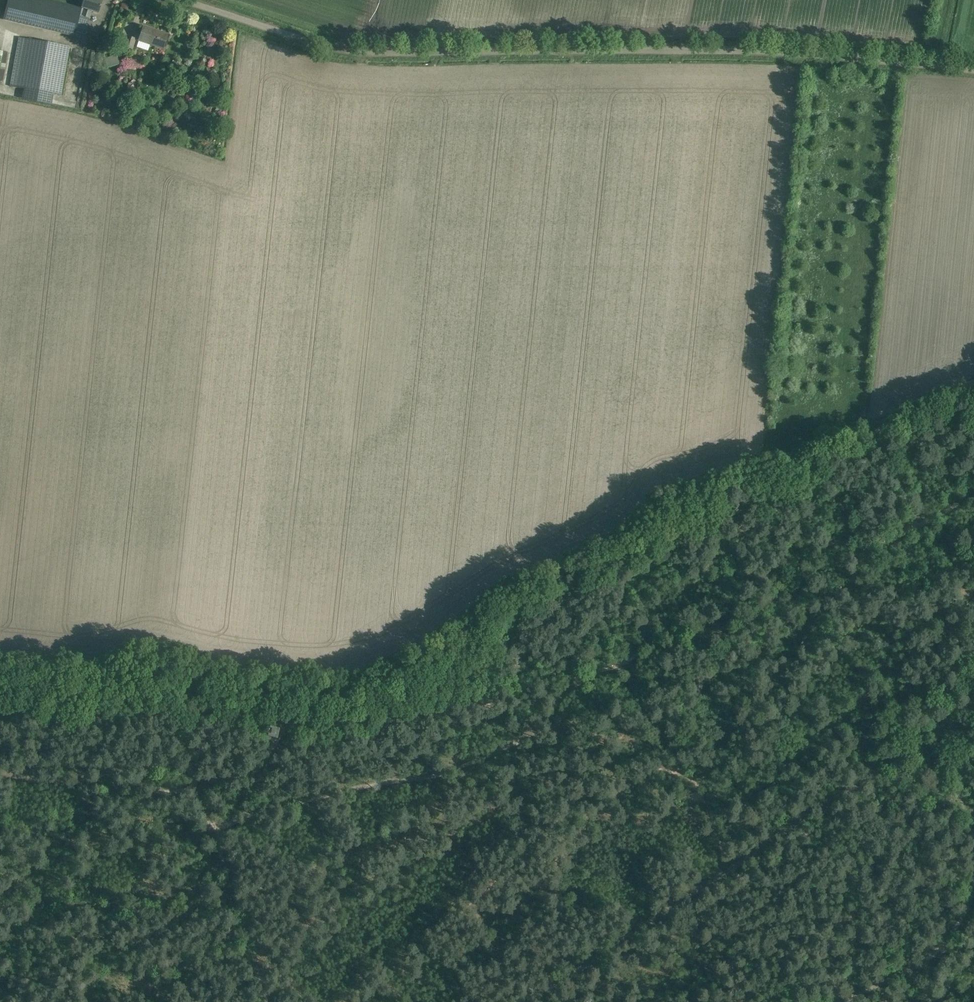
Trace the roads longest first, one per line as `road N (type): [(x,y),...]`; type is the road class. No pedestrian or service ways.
road 1 (unclassified): [(973,69),(786,54),(362,50),(184,0)]
road 2 (track): [(952,740),(900,752),(524,1001)]

